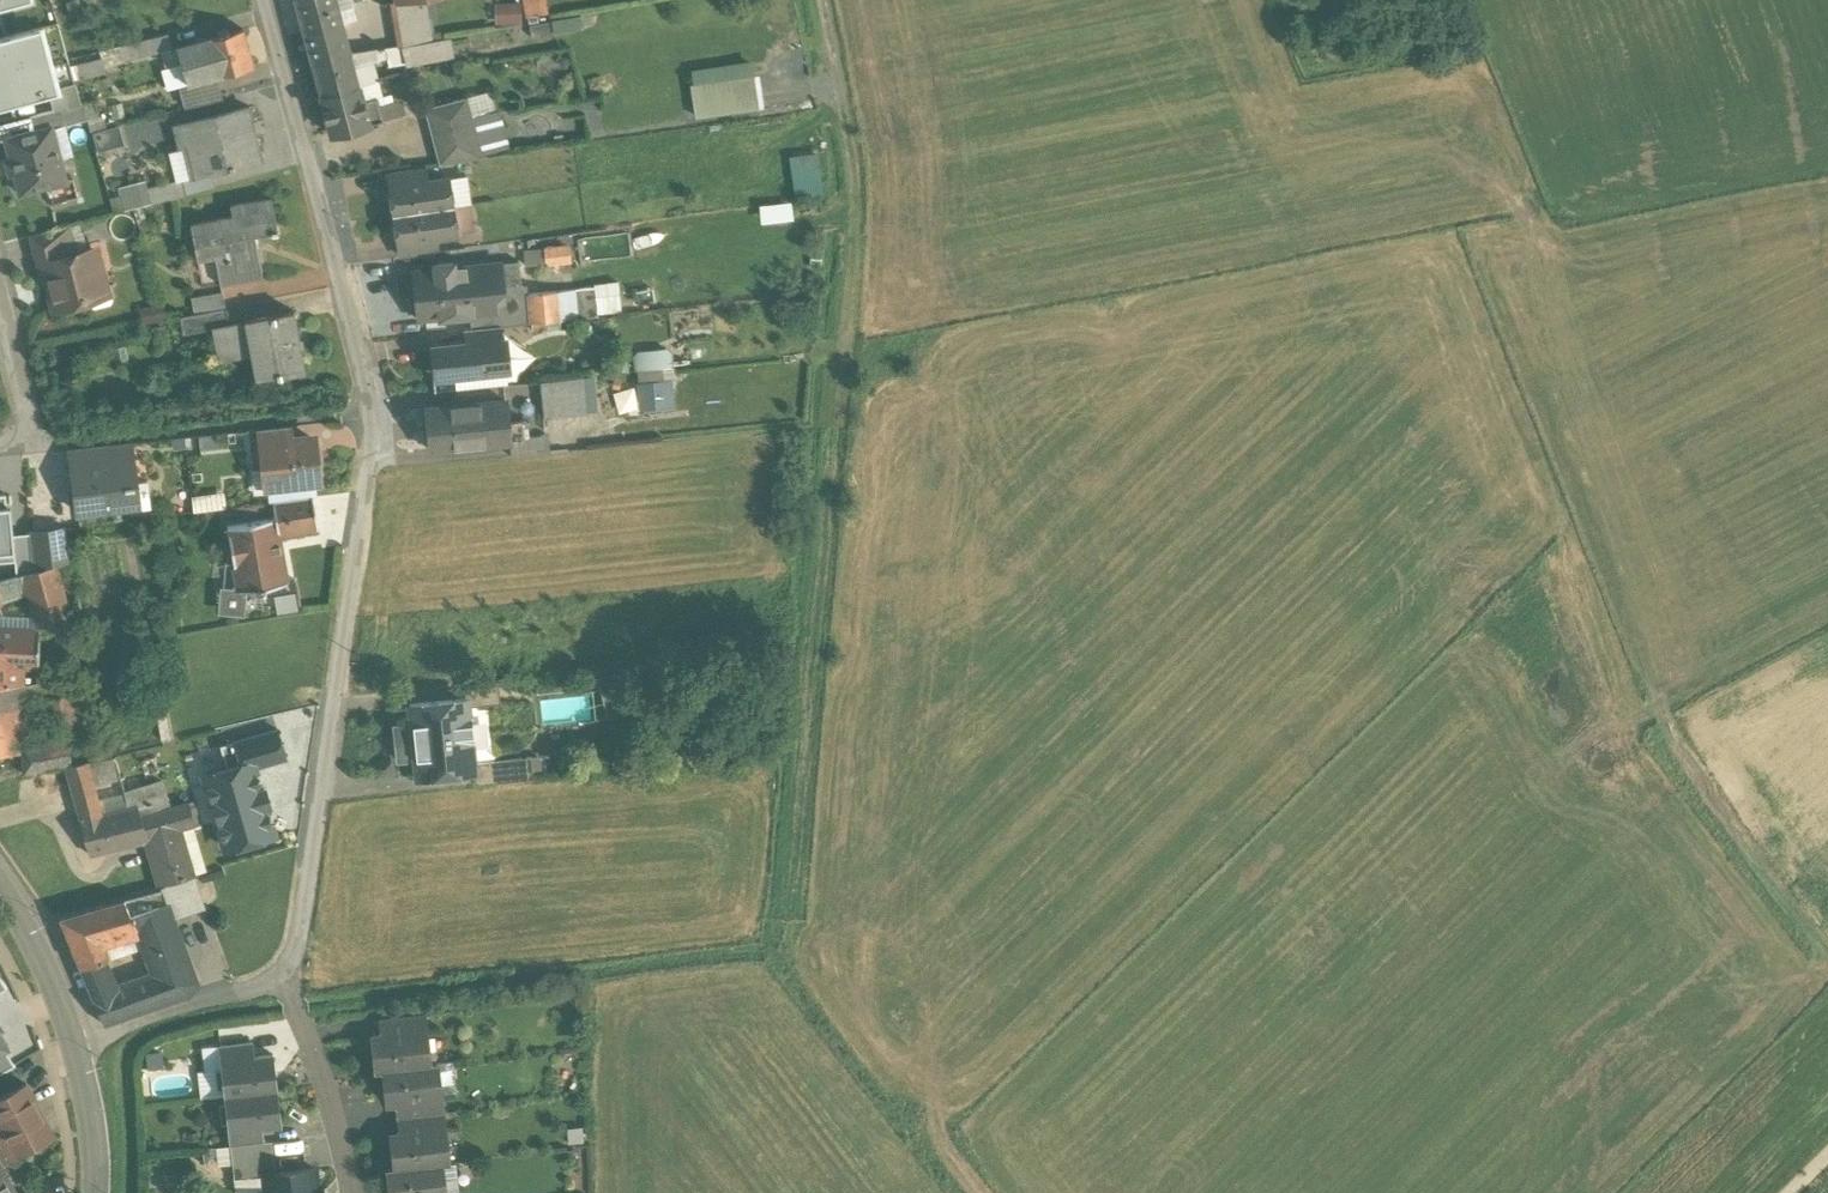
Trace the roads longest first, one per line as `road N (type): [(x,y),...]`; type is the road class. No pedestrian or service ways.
road 1 (track): [(835,0),(873,198),(799,981),(965,1192)]
road 2 (residential): [(76,1048),(281,976),(305,917),(378,468),(382,402),(264,0)]
road 3 (residential): [(0,448),(32,445),(36,425),(0,281)]
road 4 (tertiary): [(76,1048),(25,918),(0,885)]
road 5 (tertiary): [(96,1192),(97,1144),(76,1048)]

